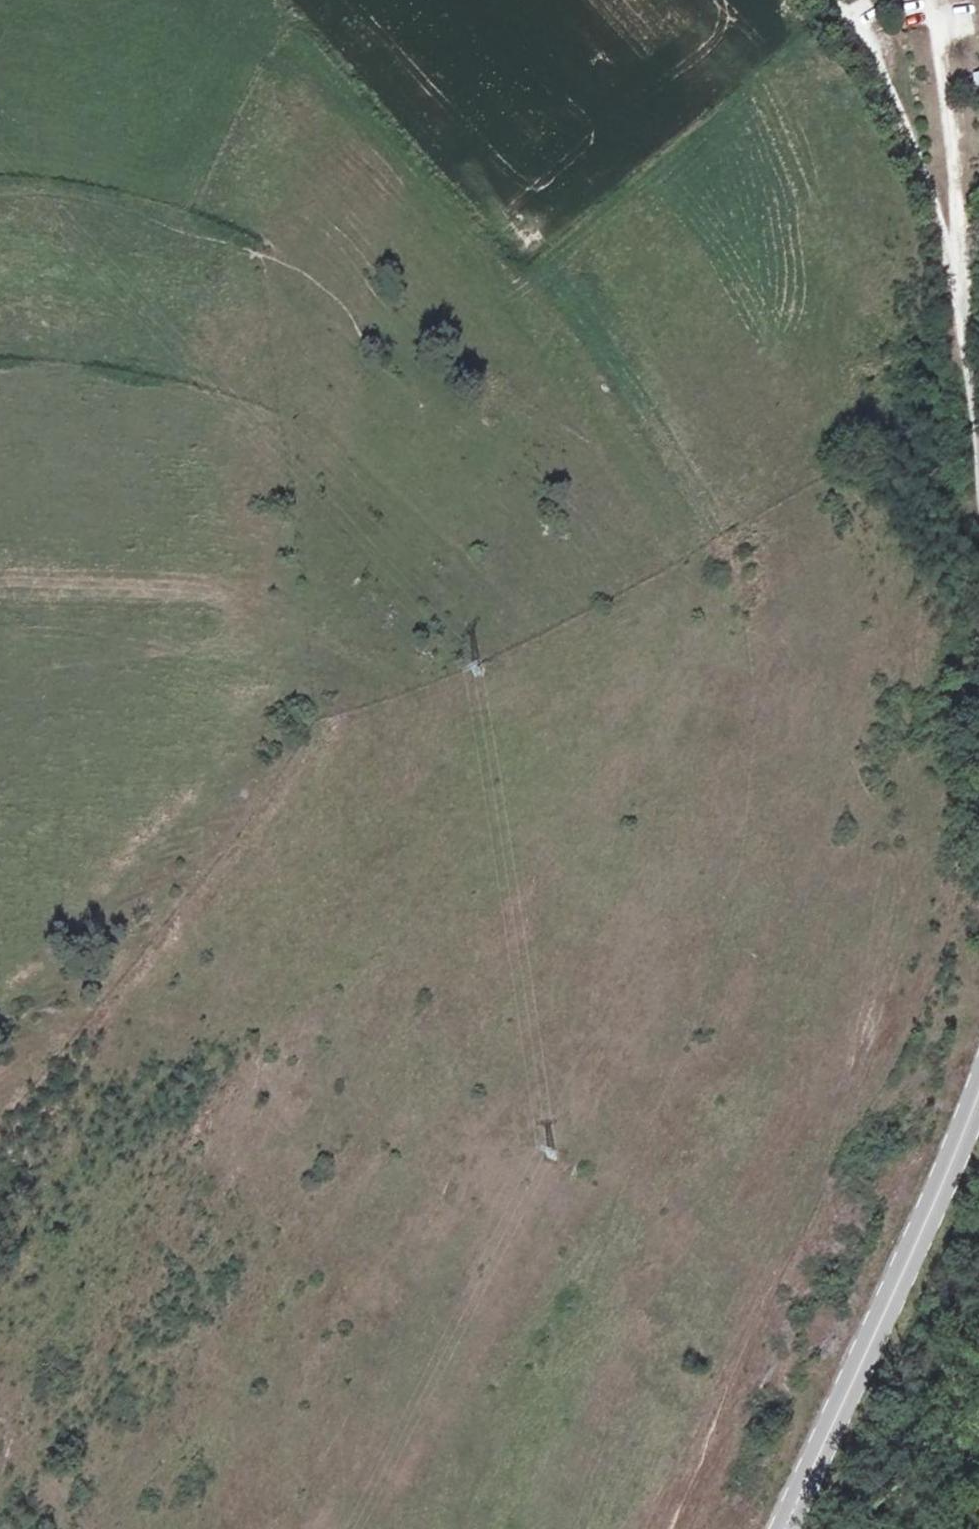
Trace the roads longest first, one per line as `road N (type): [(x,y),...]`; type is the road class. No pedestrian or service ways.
road 1 (secondary): [(978,1094),(783,1528)]

